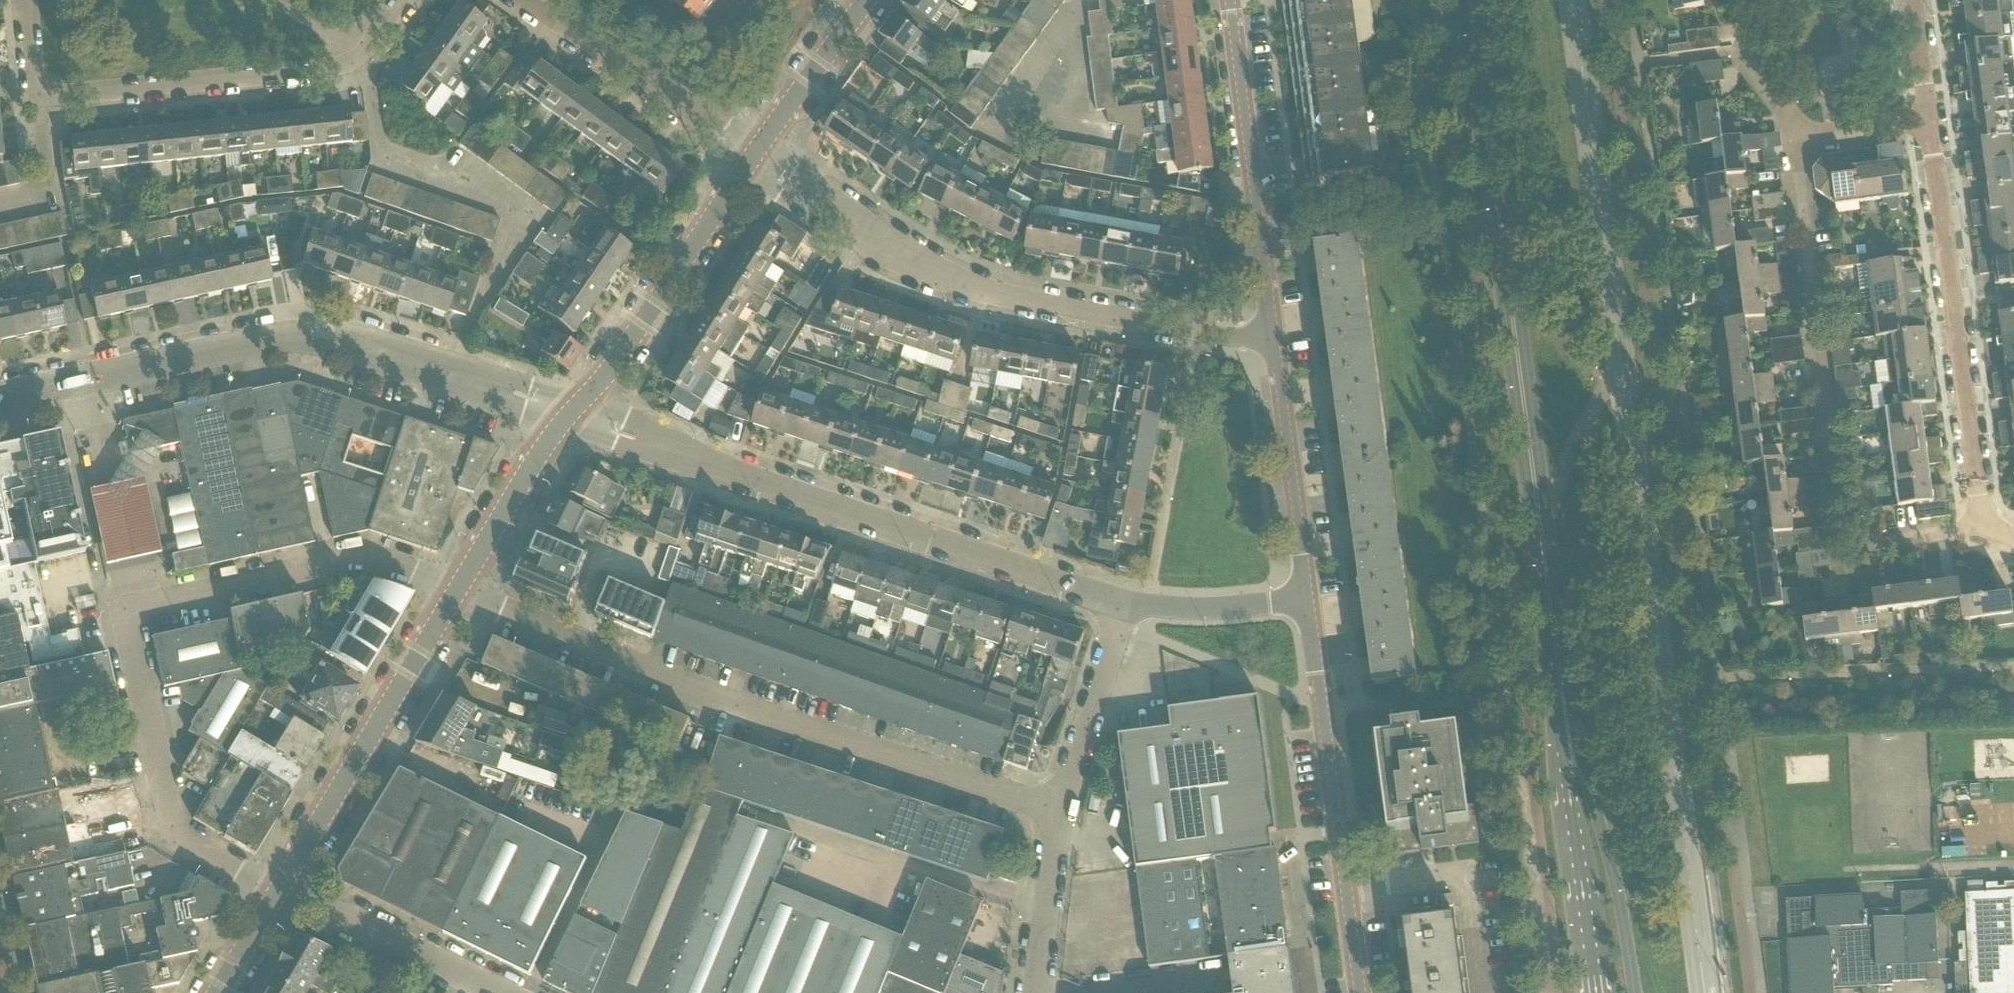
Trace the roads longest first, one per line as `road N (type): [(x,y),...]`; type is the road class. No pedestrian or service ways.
road 1 (secondary): [(1468,0),(1567,732)]
road 2 (unclassified): [(277,890),(175,842),(130,642),(136,613),(356,560),(460,589)]
road 3 (unclassified): [(1058,821),(460,589)]
road 4 (tertiary): [(1124,619),(572,414)]
road 5 (tertiary): [(0,401),(303,340),(370,350),(572,414)]
road 6 (residential): [(1273,335),(1210,335),(964,283),(885,246),(758,159)]
road 7 (residential): [(1997,535),(1878,534),(1864,530),(1847,499),(1791,136)]
road 8 (residential): [(402,0),(357,59),(336,67),(39,99),(29,0)]
road 9 (residential): [(1997,535),(1983,505),(1933,119)]
road 10 (tertiary): [(1359,992),(1300,614)]
road 11 (tertiary): [(277,890),(460,589)]
road 12 (tertiary): [(1273,335),(1231,0)]
road 13 (tertiary): [(572,414),(758,159)]
road 14 (tertiary): [(1300,614),(1273,335)]
road 15 (residential): [(758,159),(534,0)]
road 16 (secondary): [(1634,992),(1619,901),(1567,732)]
road 17 (secondary): [(1567,732),(1563,780),(1595,992)]
road 18 (unclassified): [(511,992),(277,890)]
road 19 (unclassified): [(1058,821),(1124,619)]
road 20 (tertiary): [(460,589),(513,489),(572,414)]
road 21 (tertiary): [(758,159),(870,0)]
road 22 (tertiary): [(1300,614),(1124,619)]
road 23 (unclassified): [(1037,992),(1058,821)]
road 24 (residential): [(1791,136),(1747,55),(1763,0)]
road 25 (residential): [(1791,136),(1933,119)]
road 26 (residential): [(1933,119),(1916,0)]
road 27 (tertiary): [(216,992),(277,890)]

